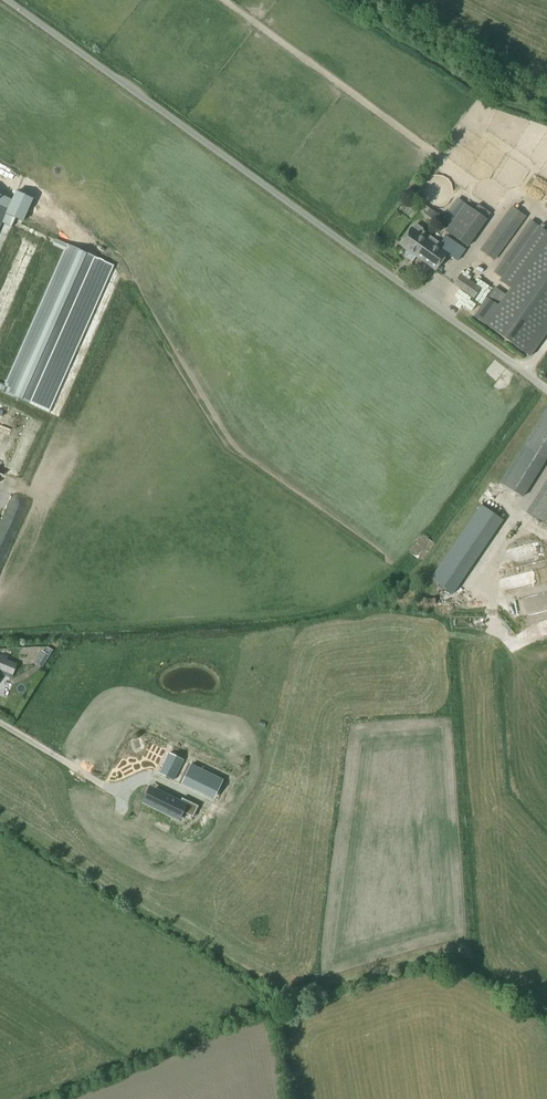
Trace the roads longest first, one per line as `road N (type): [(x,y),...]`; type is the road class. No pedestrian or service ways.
road 1 (unclassified): [(6,0),(546,390)]

